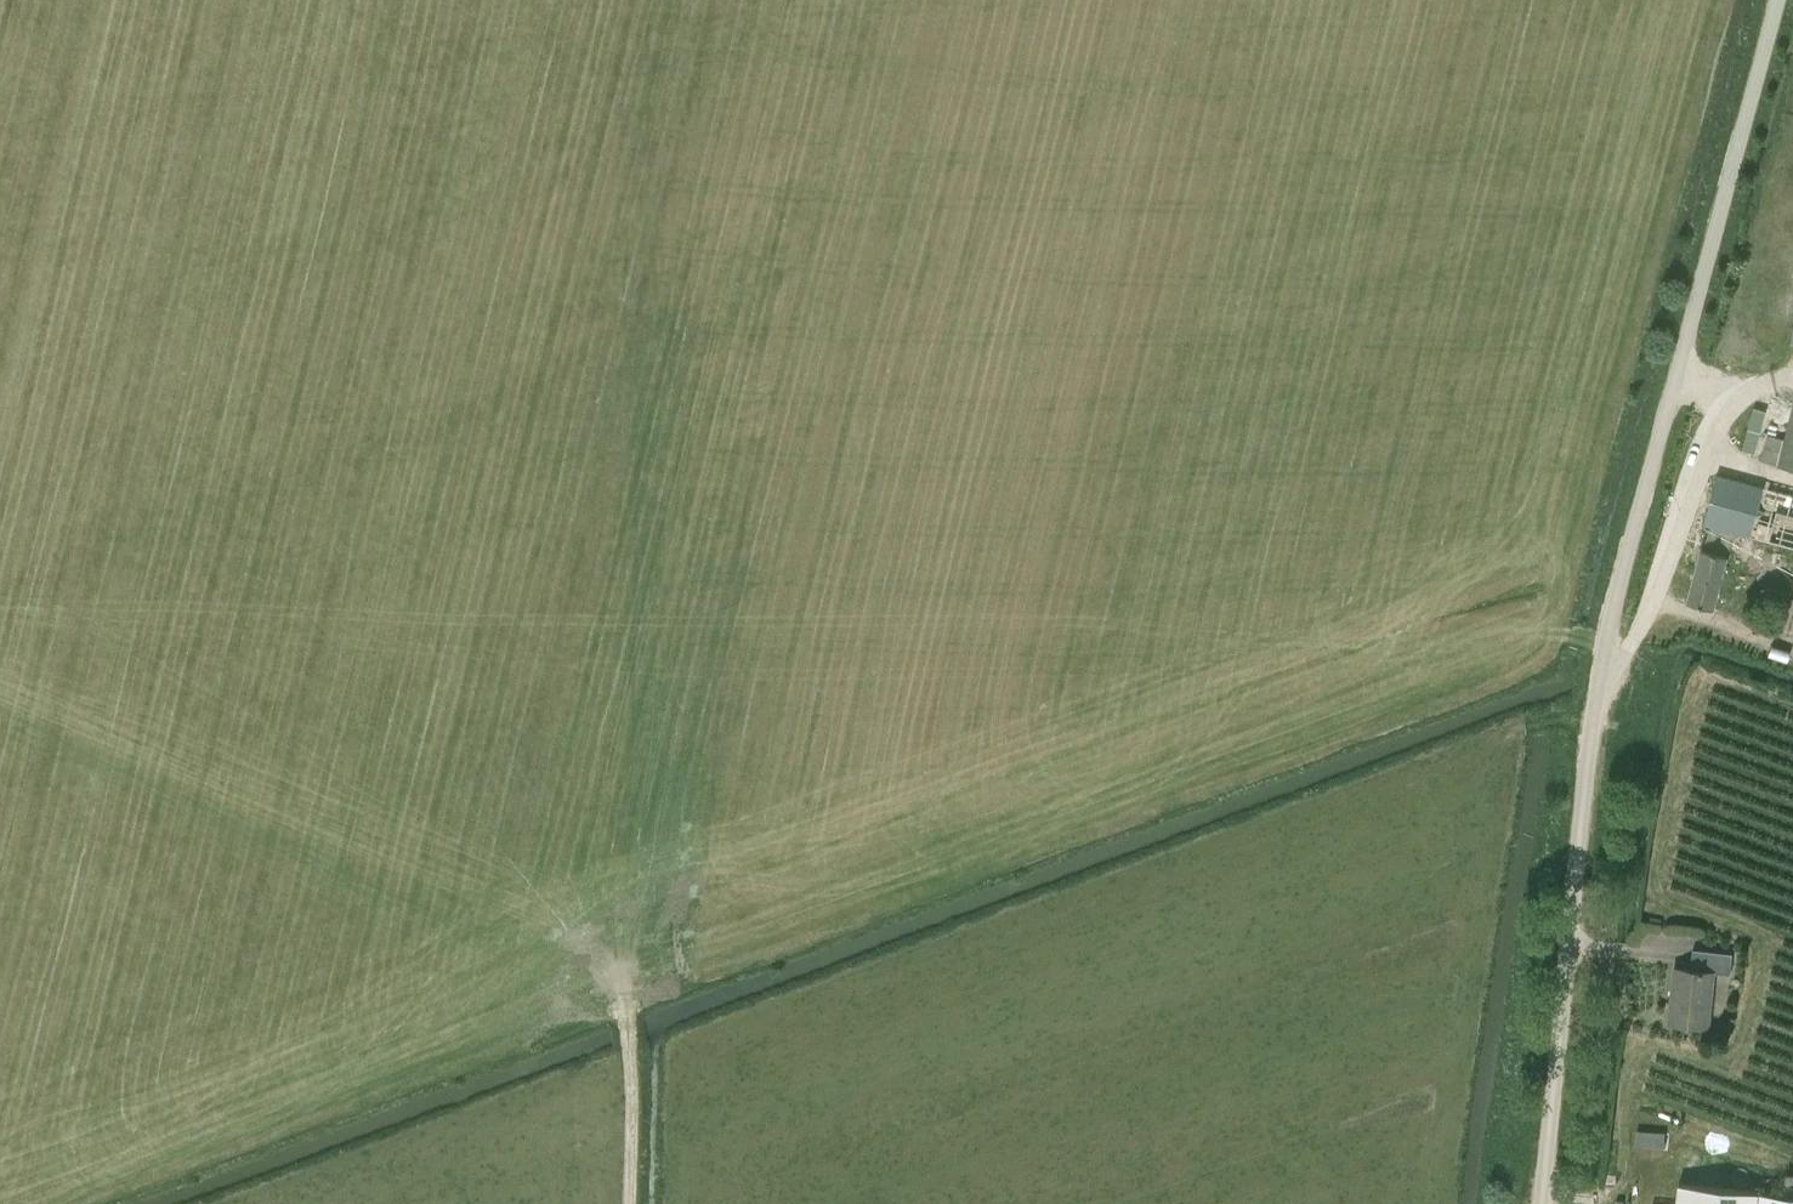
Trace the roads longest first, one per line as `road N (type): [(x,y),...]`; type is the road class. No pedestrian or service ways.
road 1 (unclassified): [(1542,1203),(1608,625),(1778,0)]

